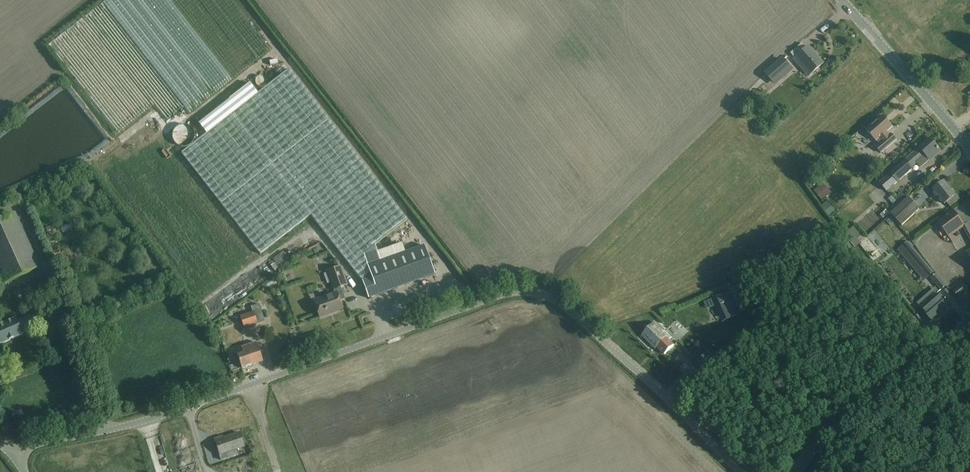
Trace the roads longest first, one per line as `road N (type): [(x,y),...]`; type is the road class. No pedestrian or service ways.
road 1 (unclassified): [(740,471),(568,311),(523,291),(168,414),(12,455)]
road 2 (tertiary): [(797,471),(827,436),(969,323)]
road 3 (unclassified): [(969,150),(842,0)]

